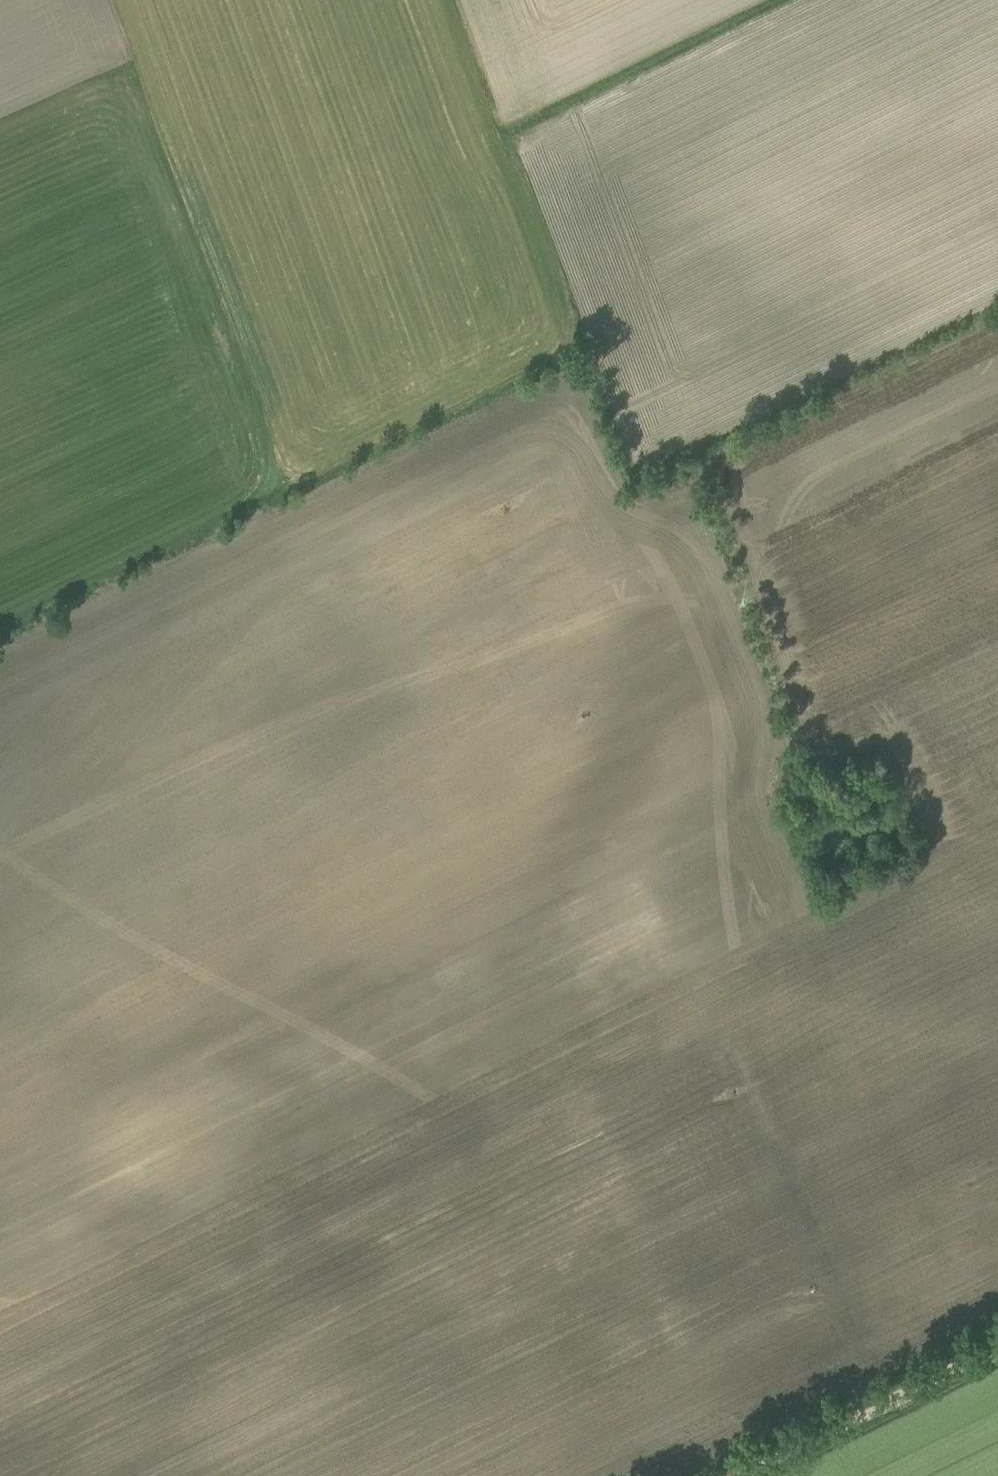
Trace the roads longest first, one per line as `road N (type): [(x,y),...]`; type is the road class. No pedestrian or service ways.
road 1 (track): [(727,1475),(997,1342)]

